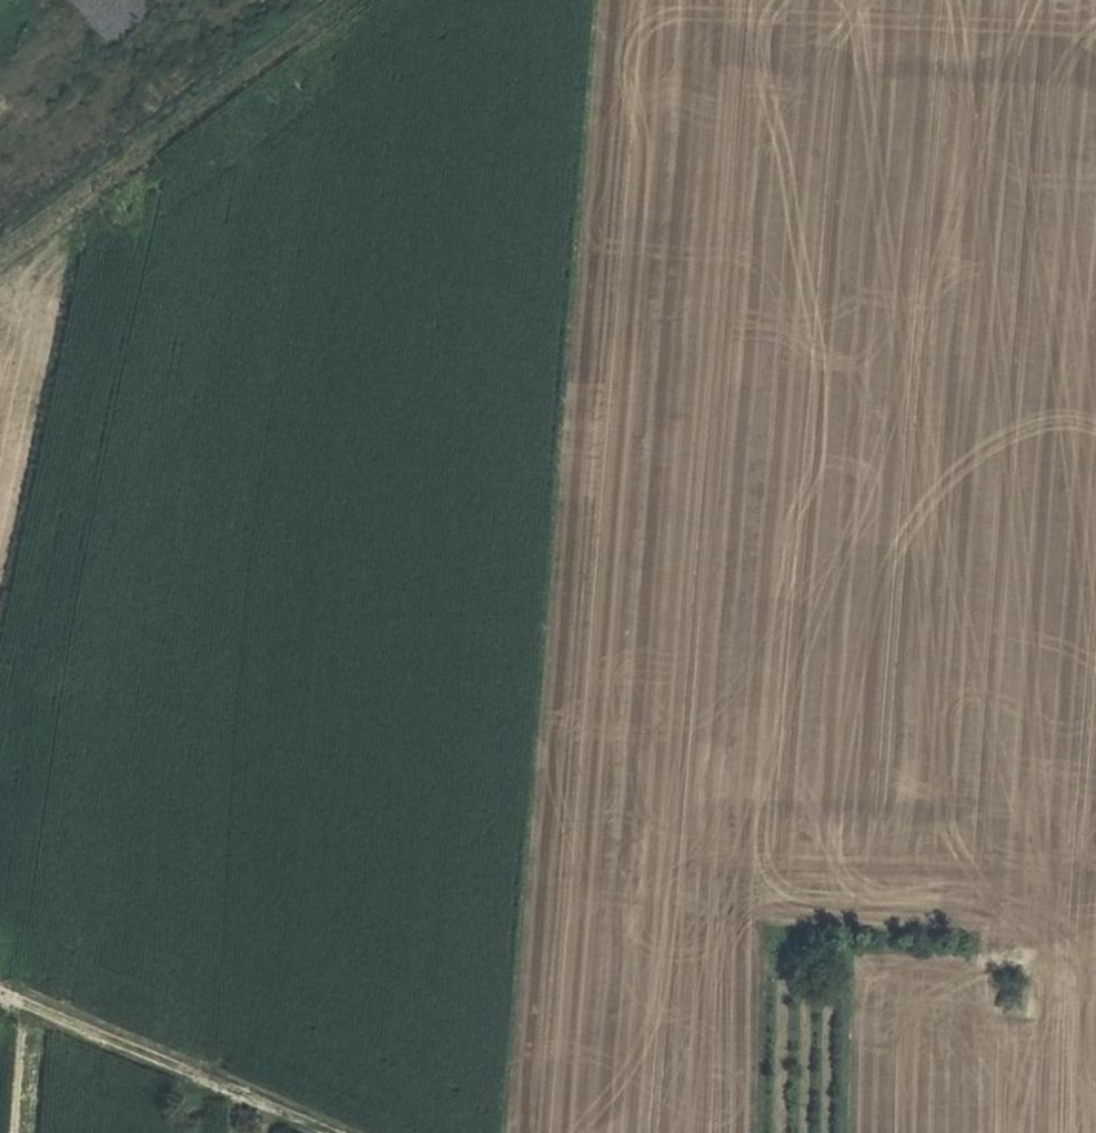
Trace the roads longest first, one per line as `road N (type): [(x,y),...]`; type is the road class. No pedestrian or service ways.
road 1 (track): [(0,992),(328,1132)]

